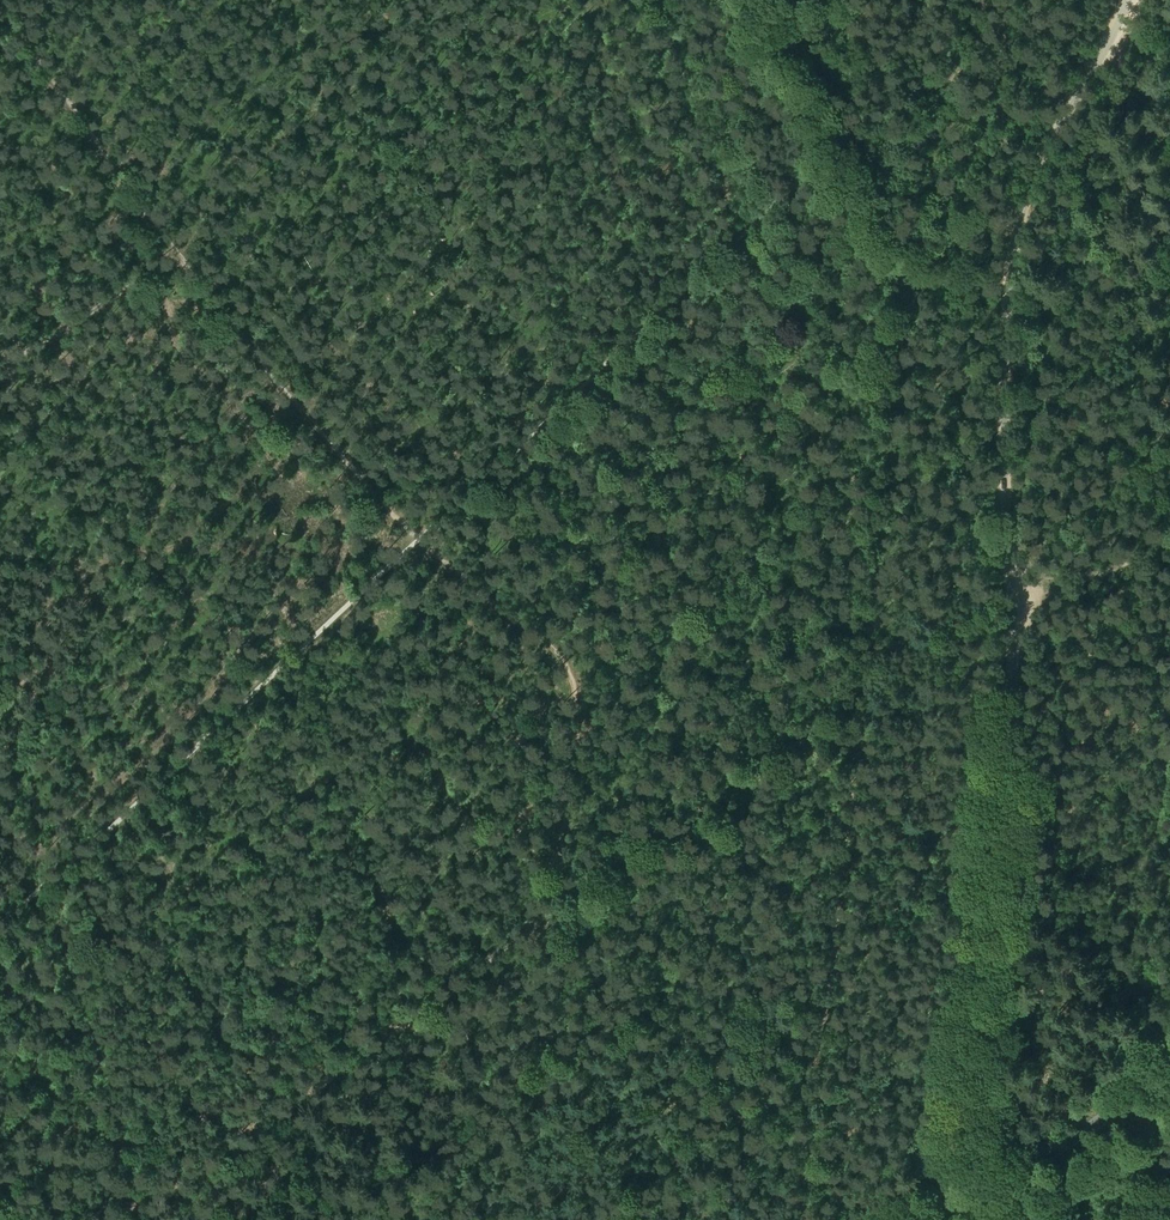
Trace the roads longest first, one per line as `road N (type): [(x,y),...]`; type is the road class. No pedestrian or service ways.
road 1 (unclassified): [(953,1216),(1012,700),(1004,388),(1013,239),(1051,137),(1127,0)]
road 2 (track): [(417,540),(177,259),(9,25)]
road 3 (unclassified): [(953,1216),(1169,1075)]

